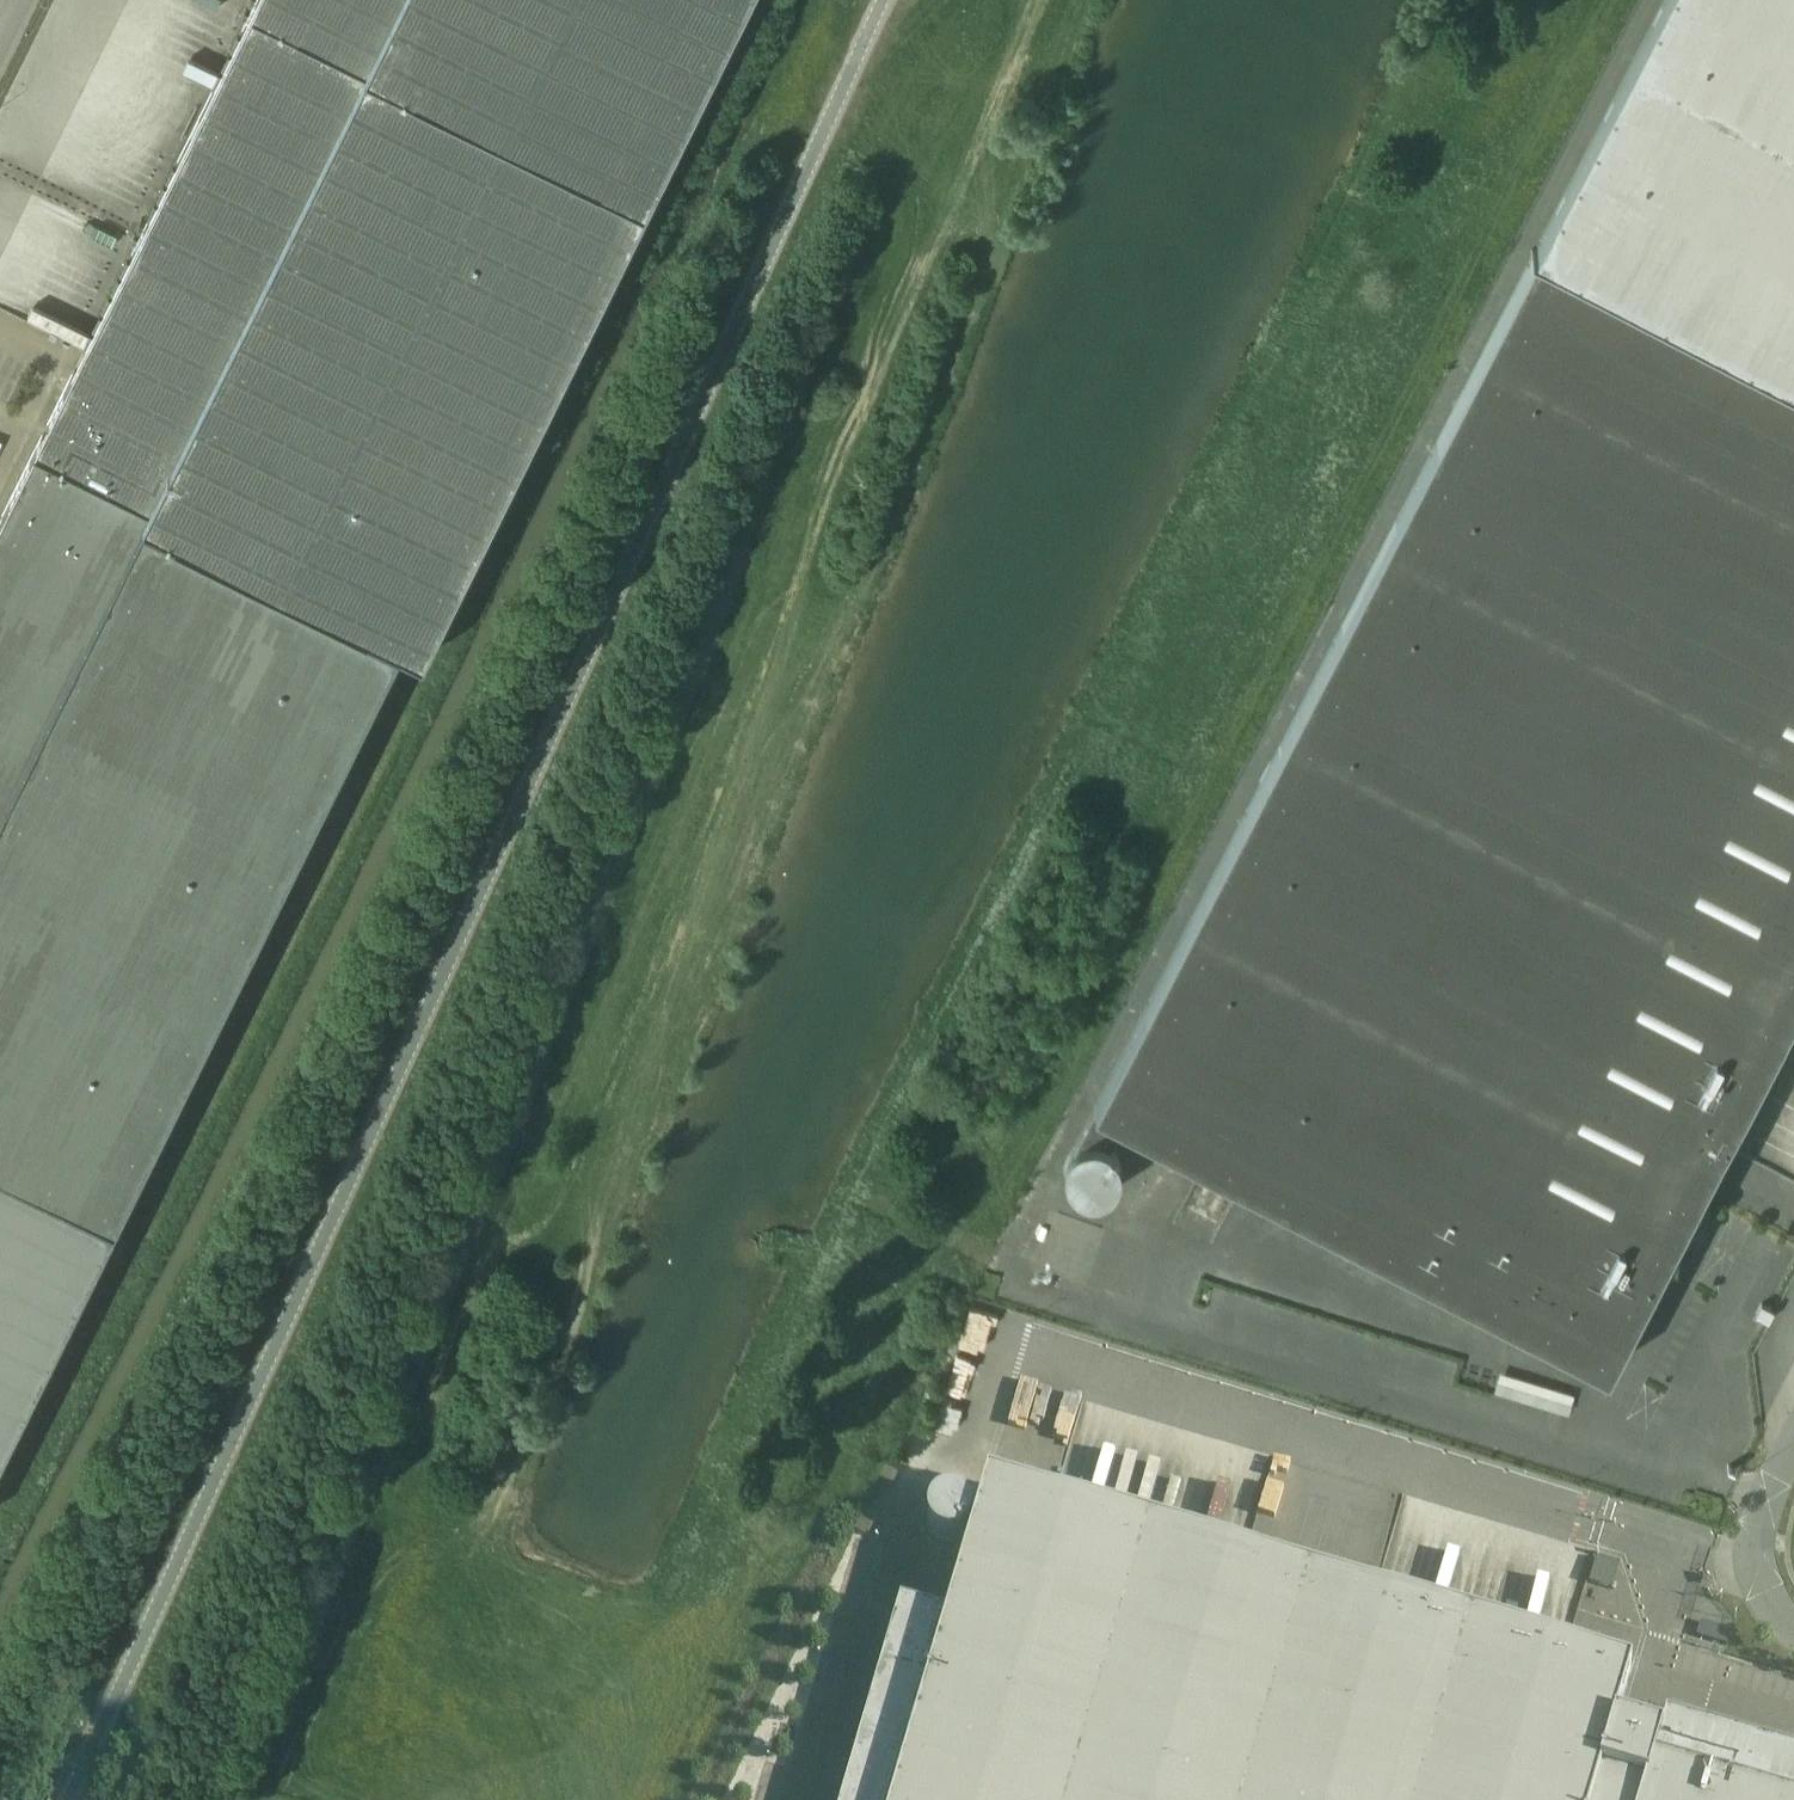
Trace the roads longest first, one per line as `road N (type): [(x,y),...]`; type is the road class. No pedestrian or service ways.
road 1 (unclassified): [(70,1799),(884,0)]
road 2 (unclassified): [(1793,1633),(1763,1590),(1754,1549),(1761,1510),(1793,1446)]

